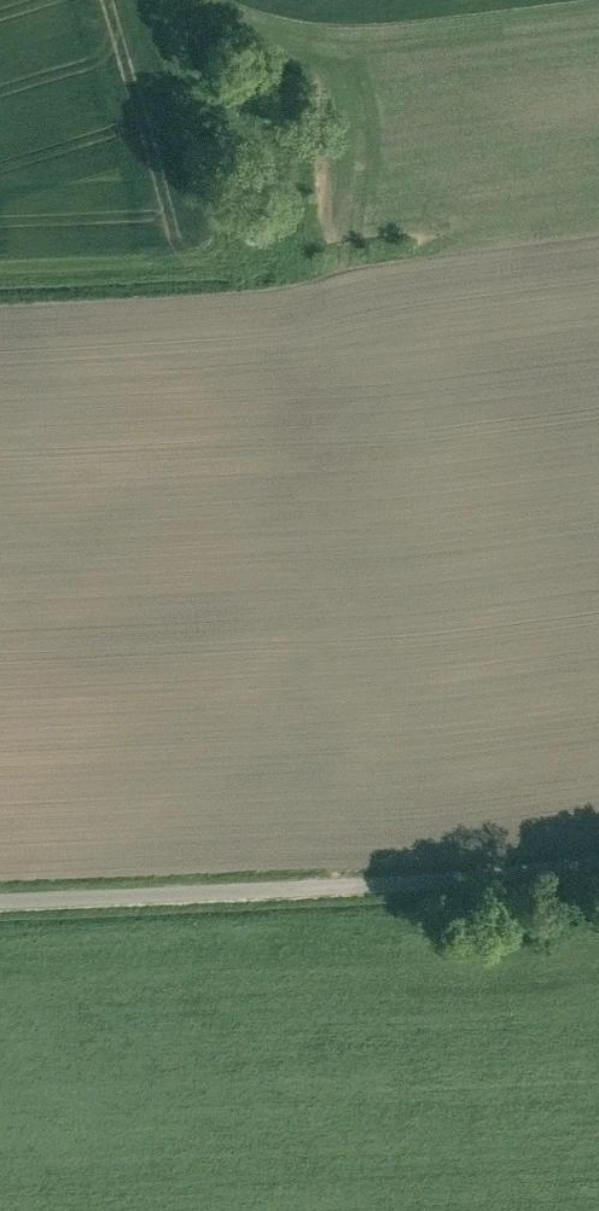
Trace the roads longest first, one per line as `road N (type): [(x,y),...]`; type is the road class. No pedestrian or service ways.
road 1 (unclassified): [(0,905),(456,887),(598,867)]

